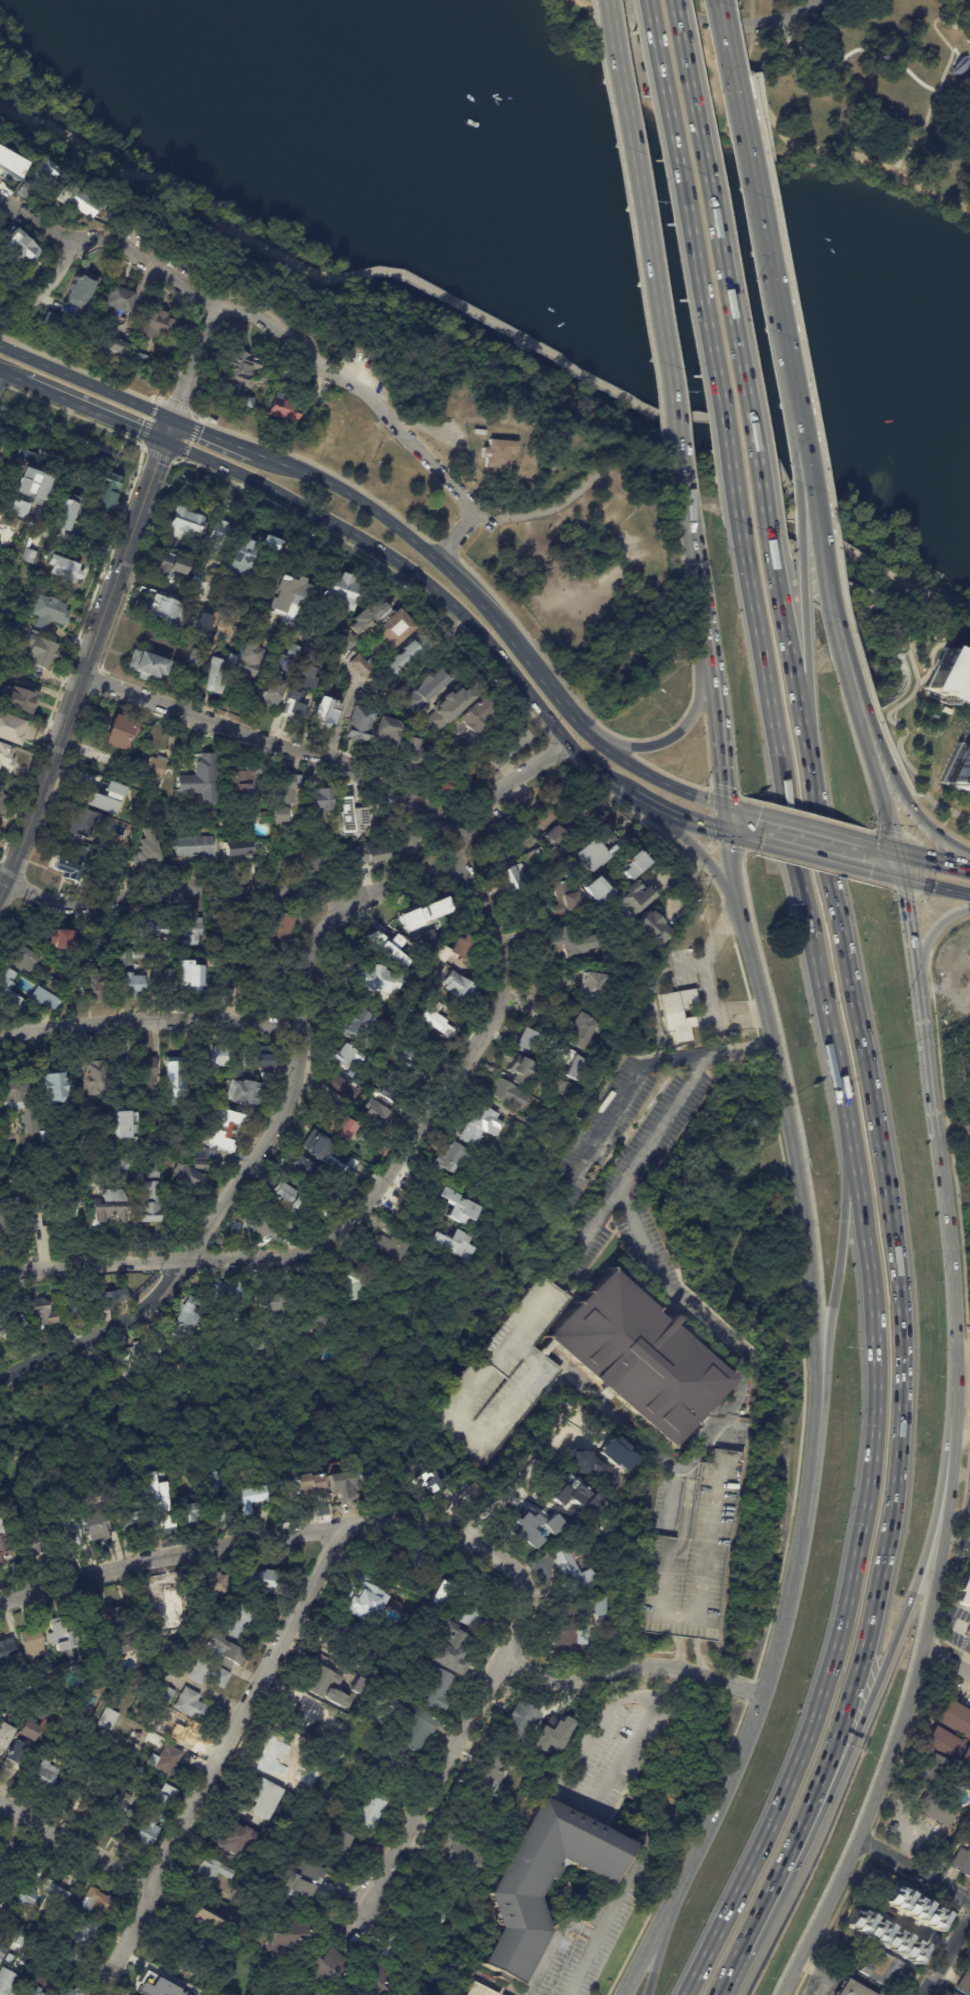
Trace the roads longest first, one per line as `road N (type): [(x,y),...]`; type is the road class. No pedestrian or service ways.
road 1 (motorway): [(801,1827),(838,1737),(881,1572),(901,1331),(893,1218),(812,763)]
road 2 (motorway): [(840,1068),(872,1310),(869,1457),(856,1555),(829,1669),(791,1777),(684,1994)]
road 3 (residential): [(567,741),(457,822),(438,853),(370,890),(318,943),(309,1025),(287,1110),(134,1325),(0,1388)]
road 4 (residential): [(0,1281),(328,1251),(374,1205),(504,996),(495,930),(460,862),(457,822)]
road 5 (secondary): [(727,832),(774,1046),(810,1276),(811,1440),(782,1635)]
road 6 (secondary): [(780,1994),(861,1838),(912,1692),(948,1521),(954,1306)]
road 7 (residential): [(0,1606),(176,1556),(344,1524),(483,1527),(521,1592),(506,1663)]
road 8 (motorway): [(840,1068),(845,1217),(811,1525),(782,1635)]
road 9 (motorway): [(739,520),(840,1068)]
road 10 (motorway): [(801,1827),(835,1786),(926,1556),(943,1472),(954,1306)]
road 11 (motorway): [(768,533),(670,0)]
road 12 (motorway): [(643,0),(739,520)]
road 13 (residential): [(344,1524),(104,1994)]
road 14 (secondary): [(603,0),(690,511)]
road 15 (primary): [(164,443),(369,543),(449,604),(521,680)]
road 16 (secondary): [(791,396),(716,0)]
road 17 (residential): [(84,675),(331,759),(457,822)]
road 18 (residential): [(215,304),(258,318),(374,400),(476,508),(446,548)]
road 19 (residential): [(0,869),(74,898),(236,882),(370,890)]
road 20 (primary): [(529,664),(437,560),(370,508),(256,452)]
road 21 (residential): [(0,1021),(309,1025)]
road 22 (primary): [(969,857),(920,822),(901,794),(832,611)]
road 23 (residential): [(506,1663),(361,1913)]
road 24 (secondary): [(782,1635),(746,1751),(675,1894)]
road 25 (residential): [(506,1663),(563,1679),(683,1671),(764,1698)]
road 26 (secondary): [(891,851),(851,719),(832,611)]
road 27 (residential): [(0,200),(55,236),(115,242),(215,304)]
road 28 (tertiary): [(84,675),(0,896)]
road 29 (motorway): [(812,763),(768,533)]
road 30 (motorway): [(812,763),(802,544)]
road 31 (secondary): [(832,611),(791,396)]
road 32 (primary): [(172,419),(0,349)]
road 33 (motorway): [(720,1994),(801,1827)]
road 34 (residential): [(652,0),(740,26),(795,16),(822,0)]
road 35 (residential): [(0,1800),(156,1885)]
road 36 (primary): [(709,659),(701,699),(680,736),(638,751),(592,735)]
road 37 (secondary): [(954,1306),(937,1137)]
road 38 (tertiary): [(137,522),(84,675)]
road 39 (primary): [(727,806),(650,776),(592,735)]
road 40 (primary): [(23,382),(164,443)]
road 41 (motorway): [(802,544),(791,396)]
road 42 (secondary): [(709,659),(727,806)]
road 43 (primary): [(521,680),(567,741),(619,789)]
road 44 (secondary): [(920,1019),(895,876)]
road 45 (primary): [(920,1019),(928,938),(969,911)]
road 46 (primary): [(656,811),(704,855),(739,909)]
road 47 (residential): [(861,1838),(969,1899)]
road 48 (residential): [(215,304),(172,419)]
road 49 (primary): [(869,845),(752,814)]

